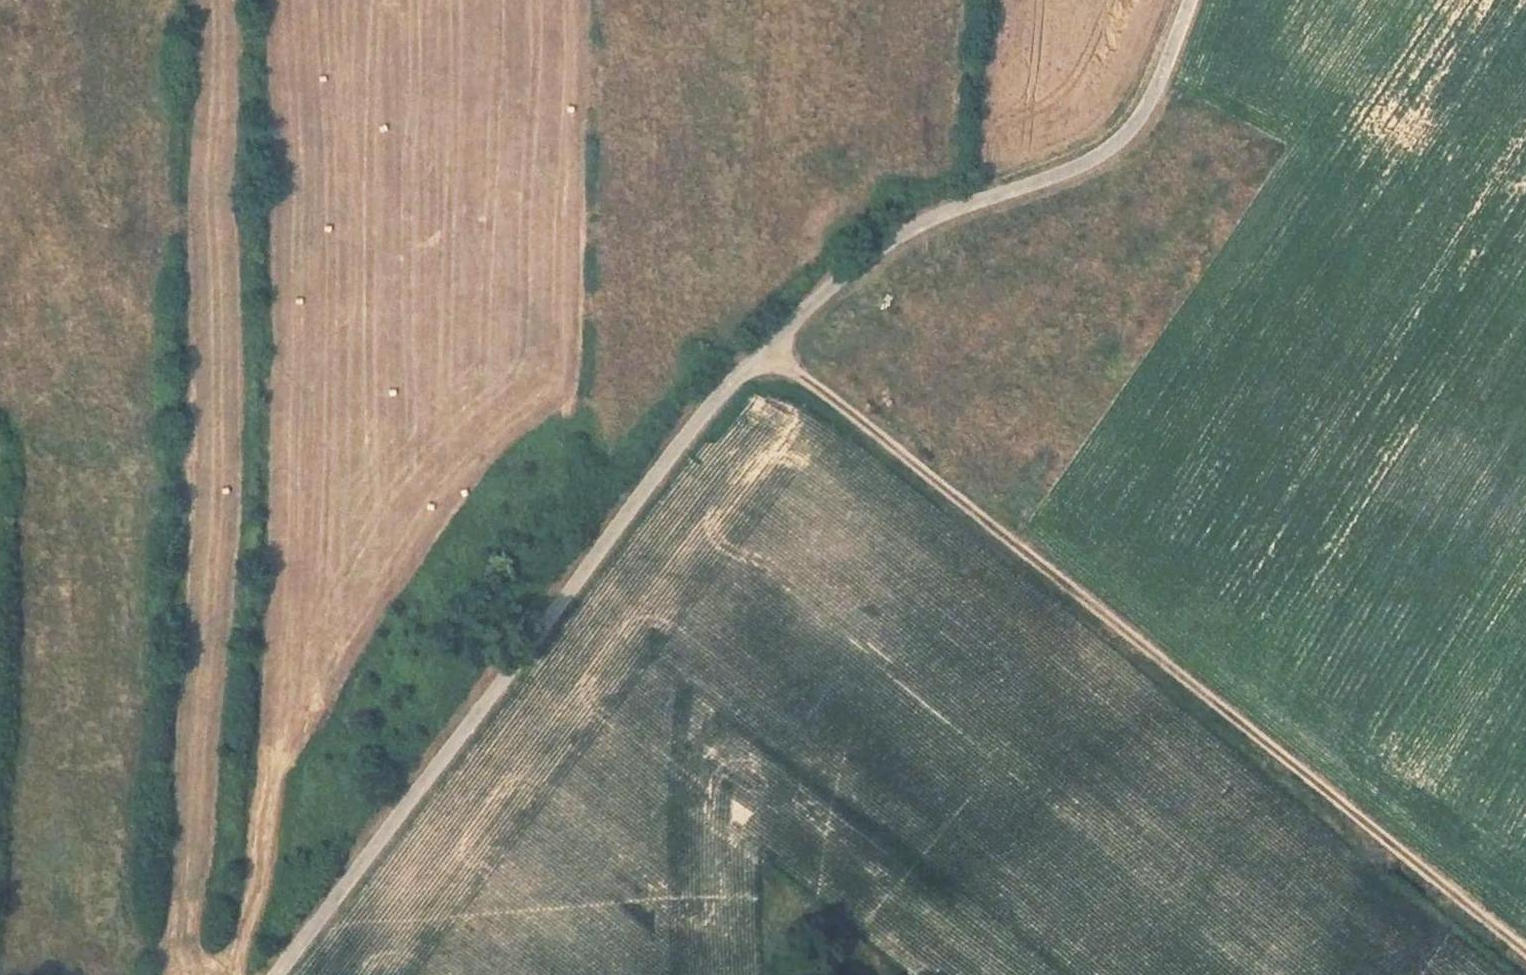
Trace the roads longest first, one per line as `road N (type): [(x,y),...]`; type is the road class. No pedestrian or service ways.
road 1 (unclassified): [(1189,0),(1162,75),(1115,143),(1078,167),(893,238),(854,264),(707,407),(277,974)]
road 2 (track): [(767,348),(1525,950)]

